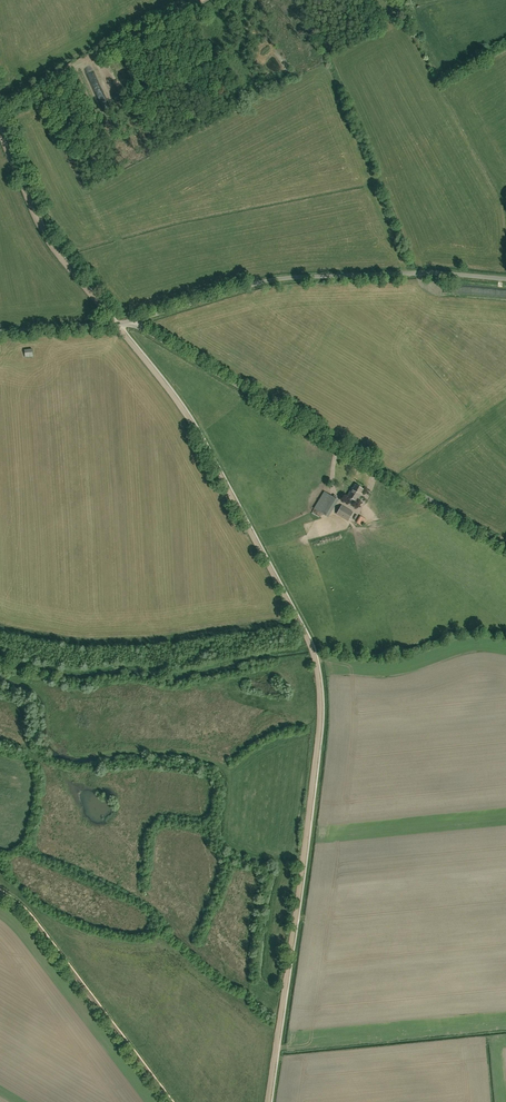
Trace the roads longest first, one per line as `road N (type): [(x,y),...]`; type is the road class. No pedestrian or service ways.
road 1 (track): [(0,128),(44,235),(183,409),(316,664),(320,730),(268,1101)]
road 2 (unclassified): [(505,545),(133,321)]
road 3 (unclassified): [(133,321),(279,279),(418,273),(505,279)]
road 4 (track): [(170,1101),(18,905),(0,893)]
road 5 (track): [(0,103),(200,0)]
road 6 (unclassified): [(0,332),(133,321)]

